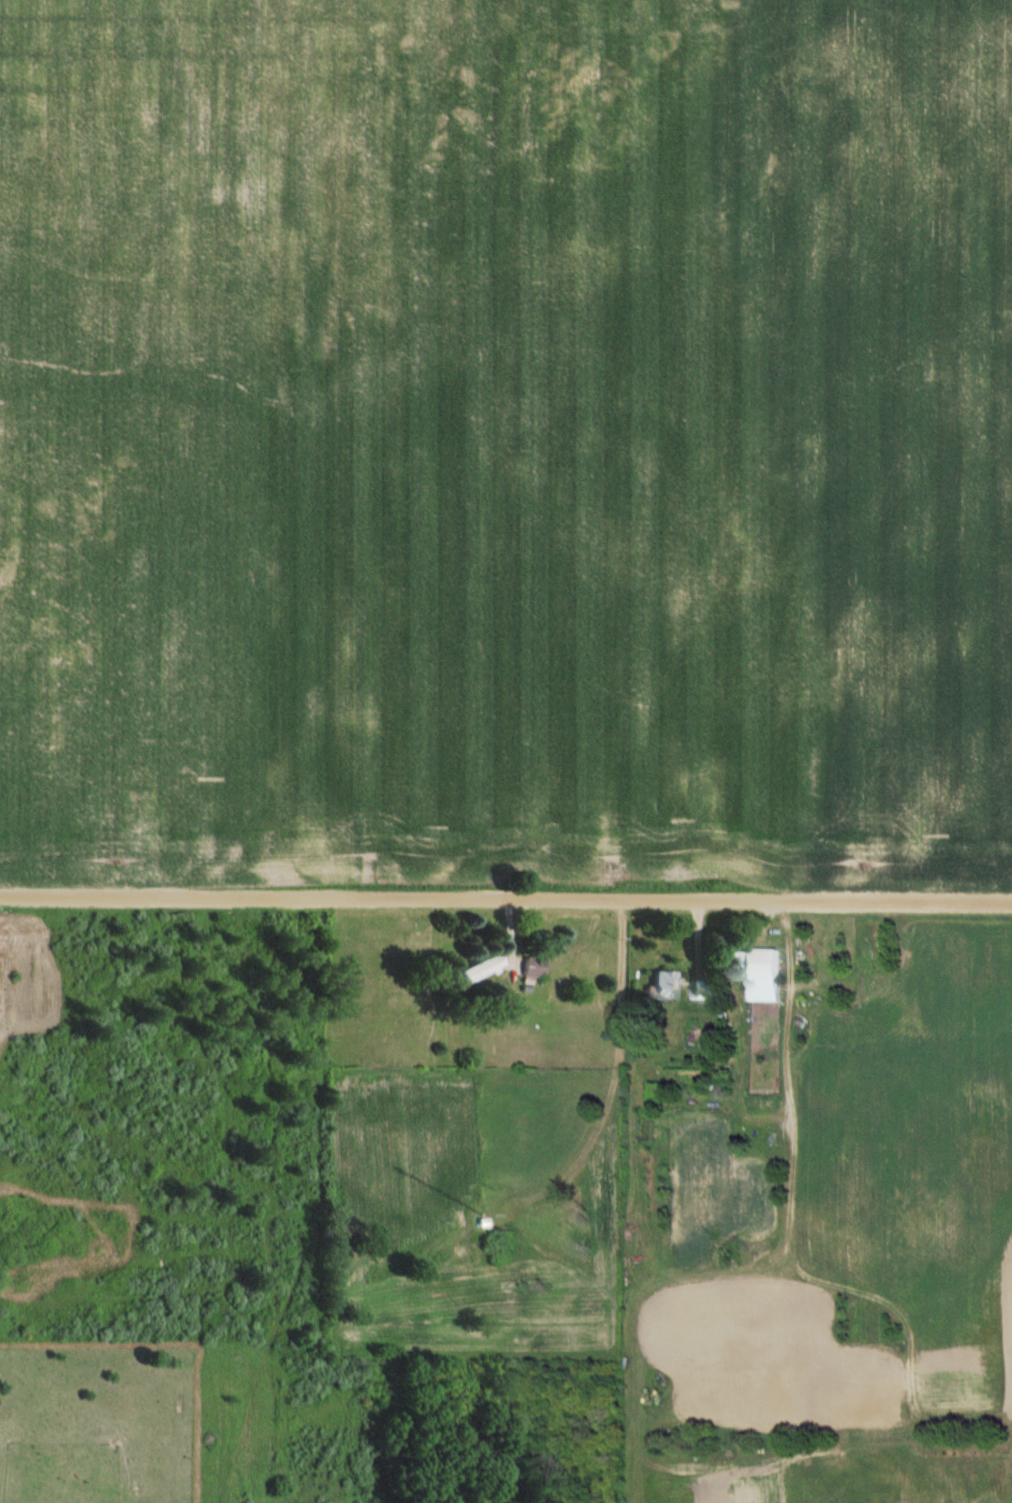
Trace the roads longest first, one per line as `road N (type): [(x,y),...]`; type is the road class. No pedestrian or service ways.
road 1 (residential): [(0,898),(1011,904)]

